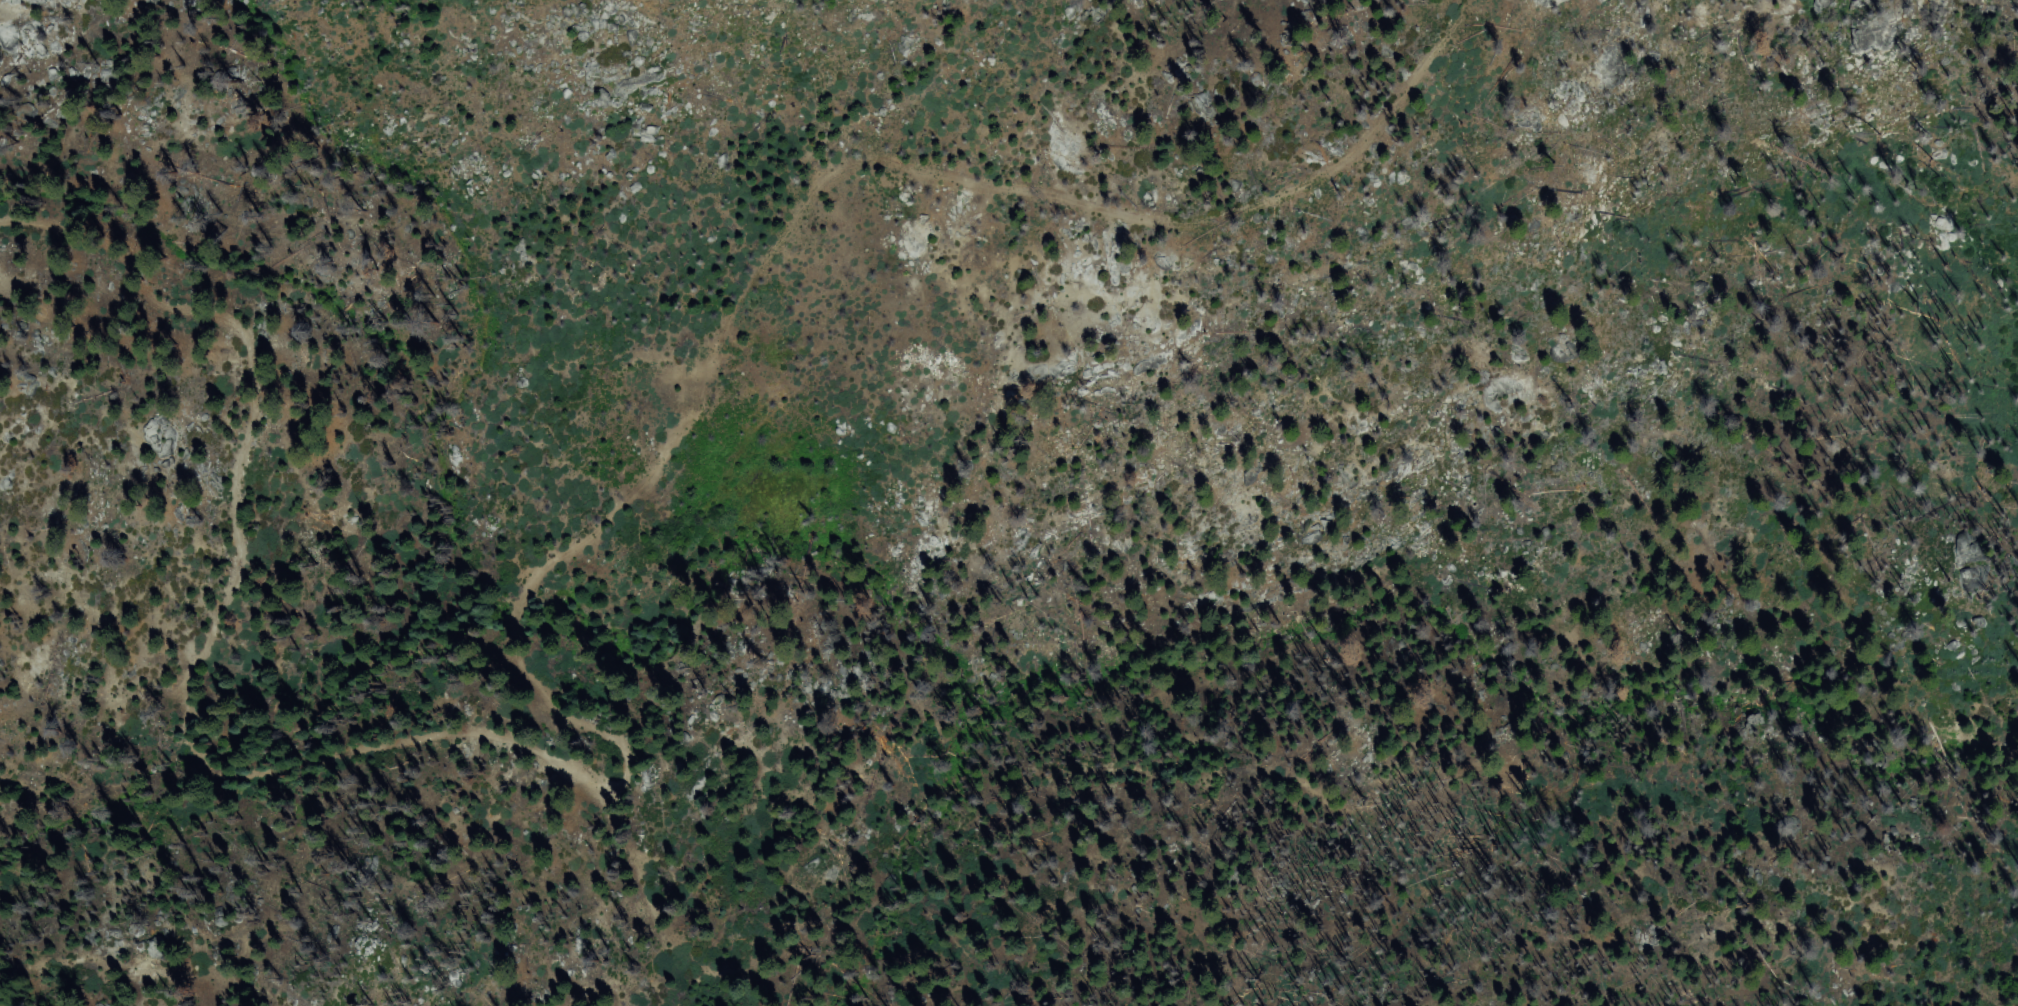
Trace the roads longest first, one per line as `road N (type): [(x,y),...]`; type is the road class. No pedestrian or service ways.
road 1 (track): [(185,743),(521,738),(666,614),(835,736),(1053,805),(1366,773),(1546,848),(1647,901),(1779,880),(2017,990)]
road 2 (track): [(0,244),(47,236),(119,286),(282,342),(255,495),(255,619),(185,743)]

